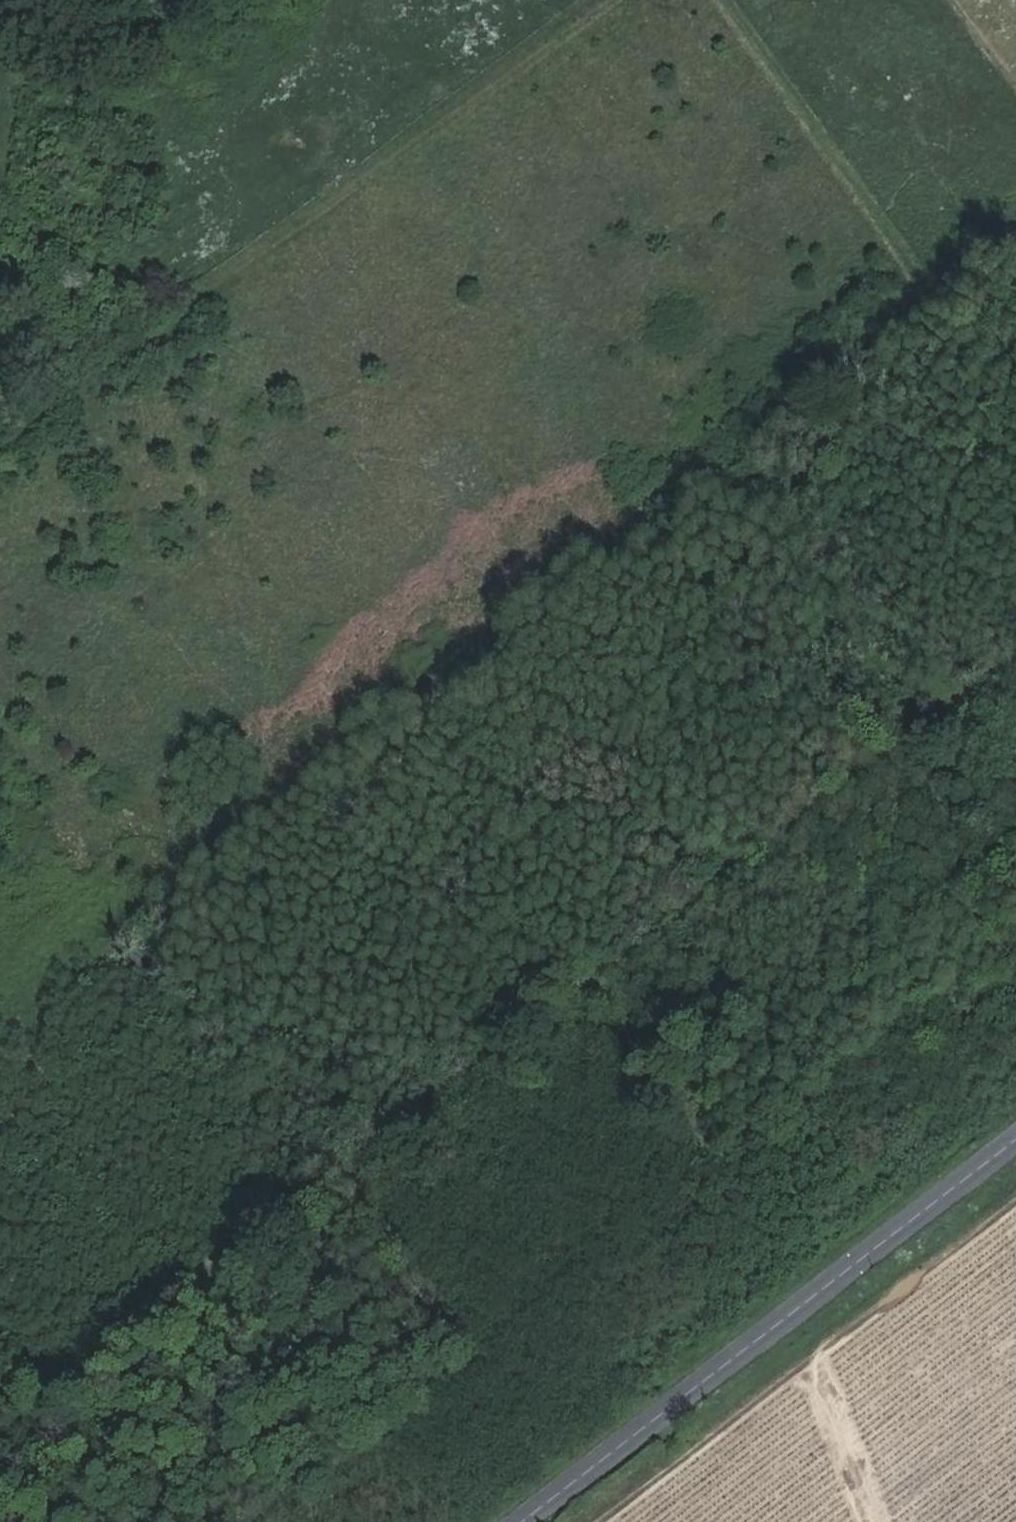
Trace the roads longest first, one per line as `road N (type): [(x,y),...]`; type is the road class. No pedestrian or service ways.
road 1 (secondary): [(522,1521),(1015,1141)]

